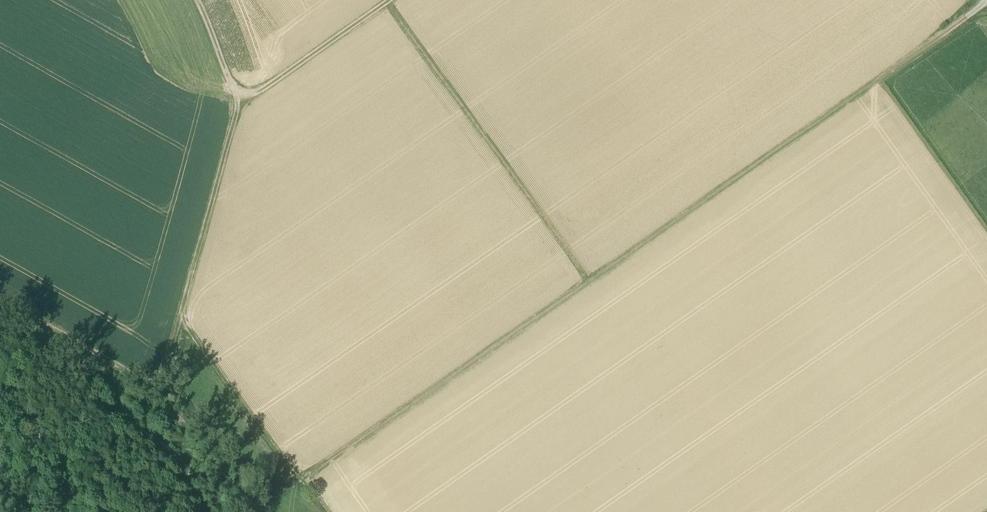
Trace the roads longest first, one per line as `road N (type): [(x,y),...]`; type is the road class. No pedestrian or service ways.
road 1 (track): [(393,0),(591,281),(986,4)]
road 2 (track): [(332,511),(308,477),(591,281)]
road 3 (track): [(242,95),(162,375)]
road 4 (track): [(390,2),(253,97),(237,90),(200,0)]

